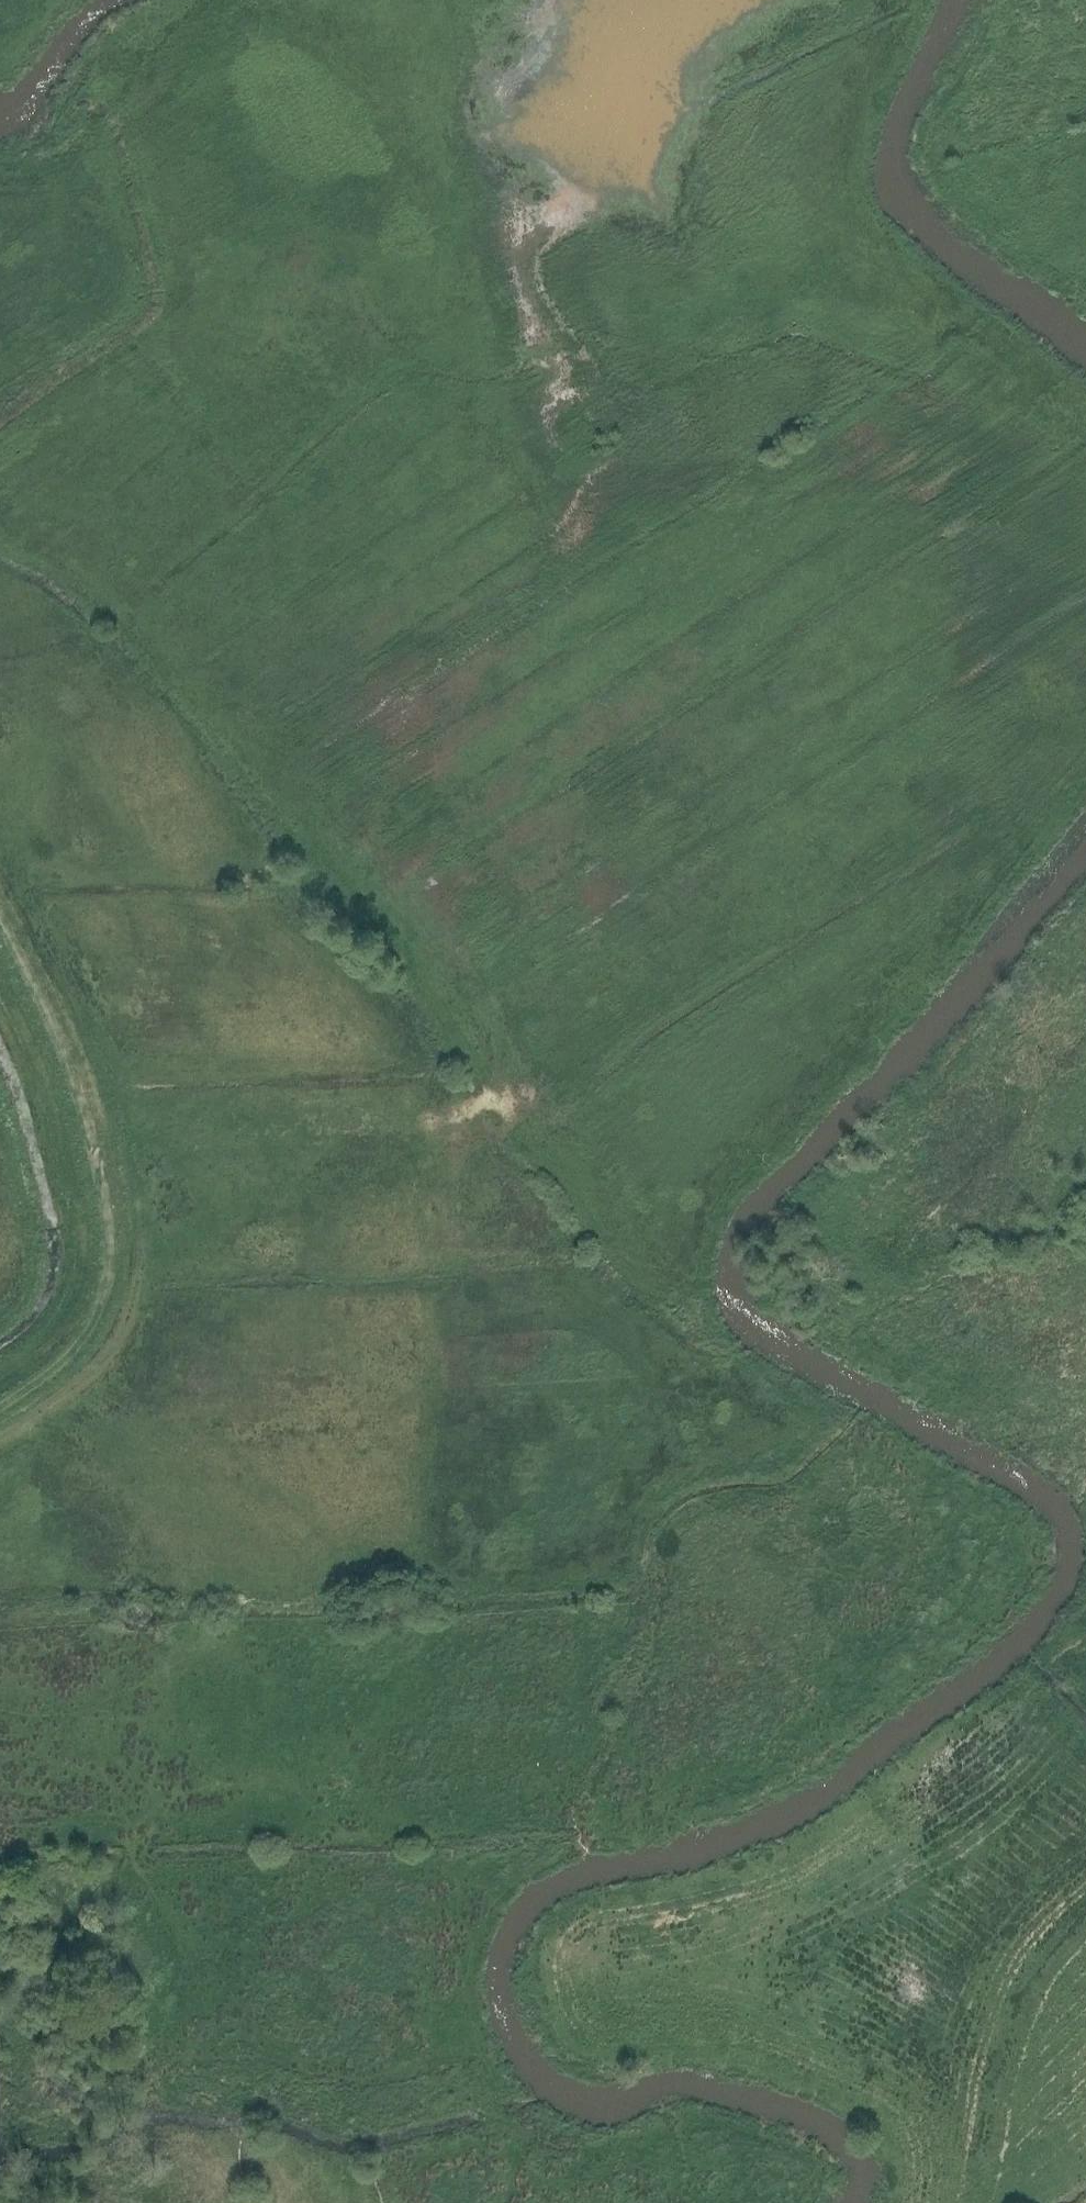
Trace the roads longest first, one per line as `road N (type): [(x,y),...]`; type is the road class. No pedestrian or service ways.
road 1 (track): [(0,1440),(115,1360),(149,1281),(143,1181),(110,1060),(0,851)]

